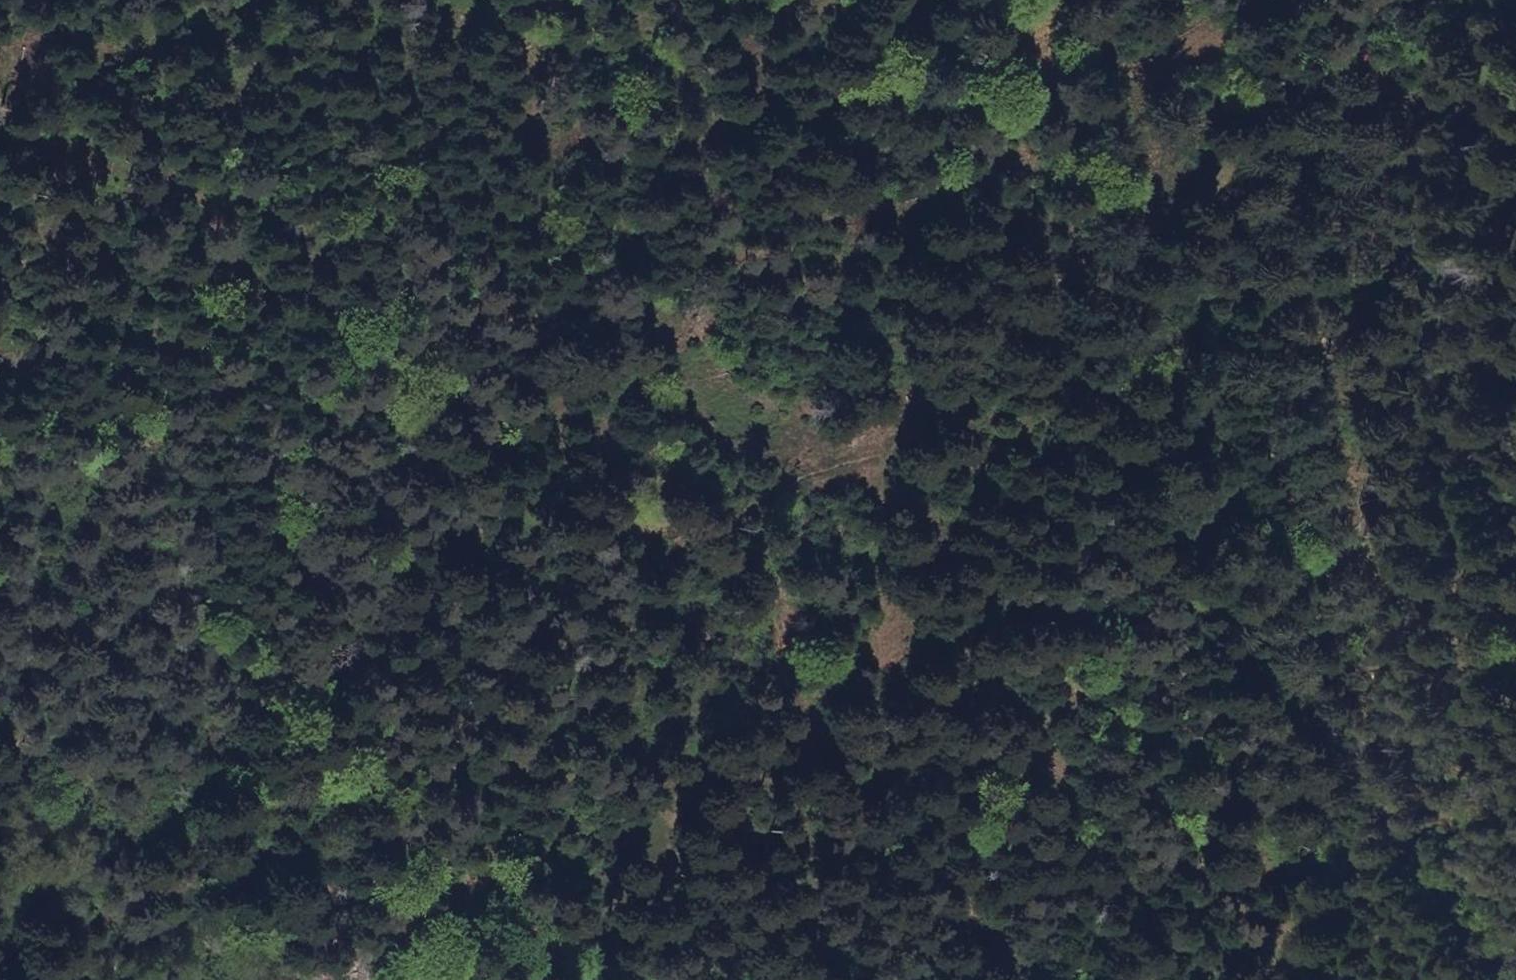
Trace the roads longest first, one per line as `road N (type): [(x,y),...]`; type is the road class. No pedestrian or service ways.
road 1 (track): [(1332,0),(1302,105),(1301,536),(1515,904)]

